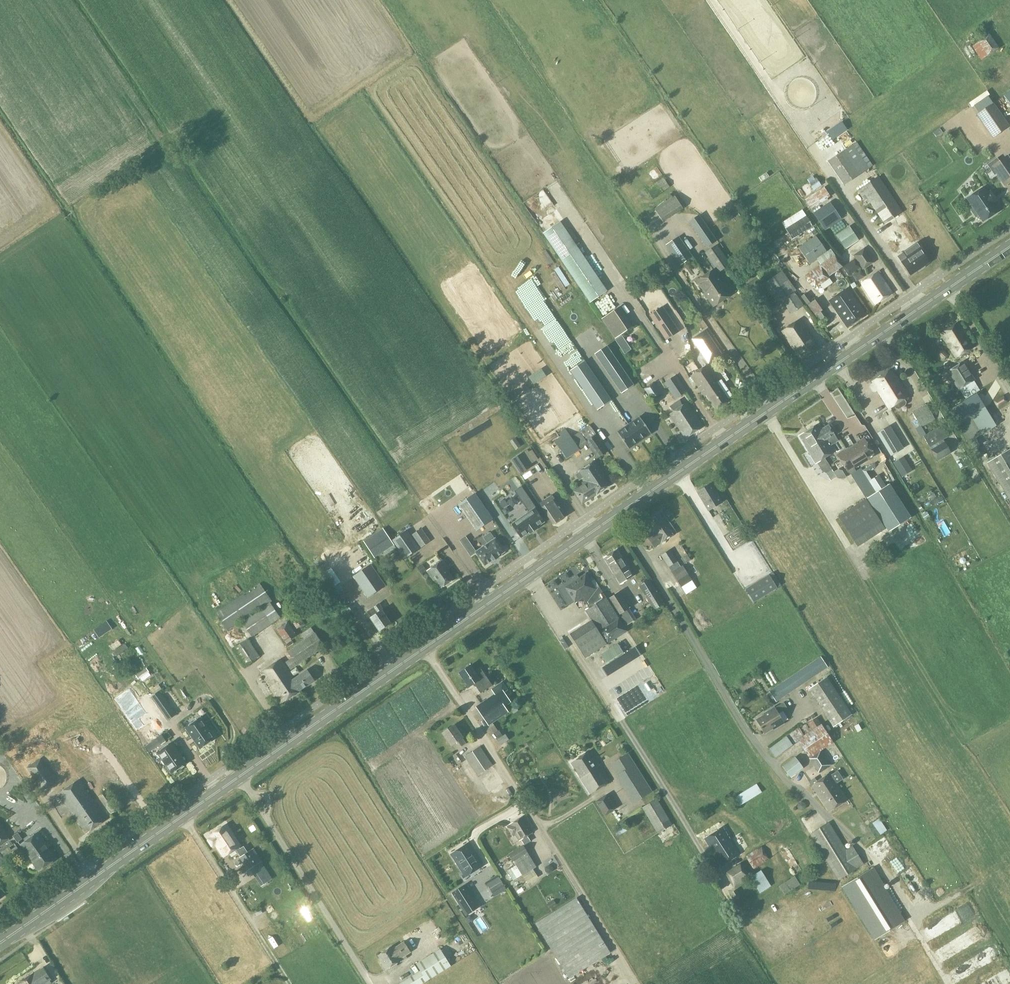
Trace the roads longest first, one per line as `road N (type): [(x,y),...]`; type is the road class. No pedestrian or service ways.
road 1 (primary): [(0,944),(1009,247)]

